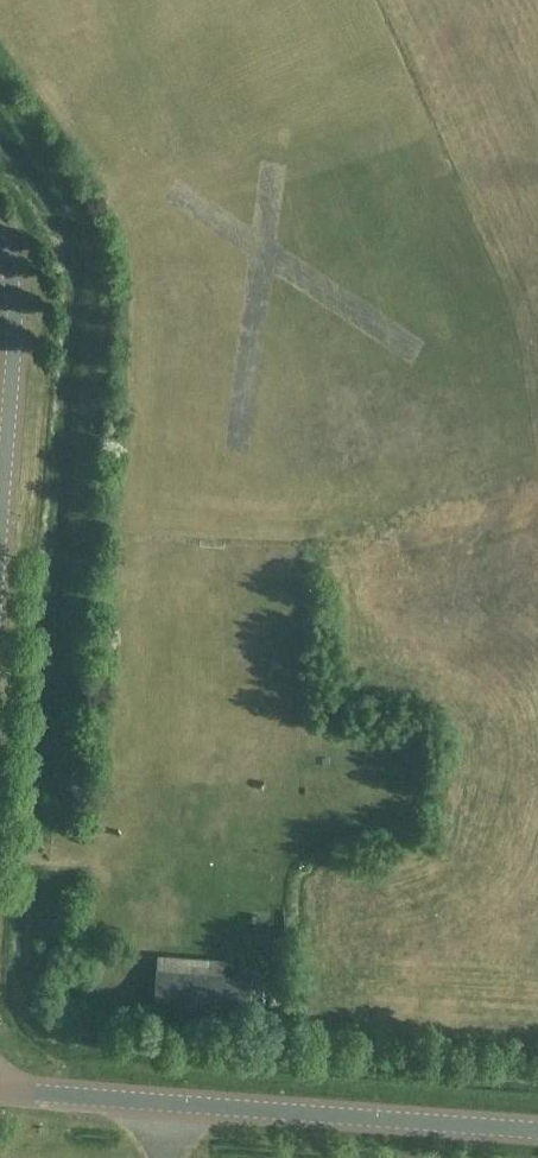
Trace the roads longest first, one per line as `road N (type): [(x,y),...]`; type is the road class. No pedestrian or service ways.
road 1 (unclassified): [(537,1131),(0,1090)]
road 2 (unclassified): [(0,526),(15,324),(0,243)]

